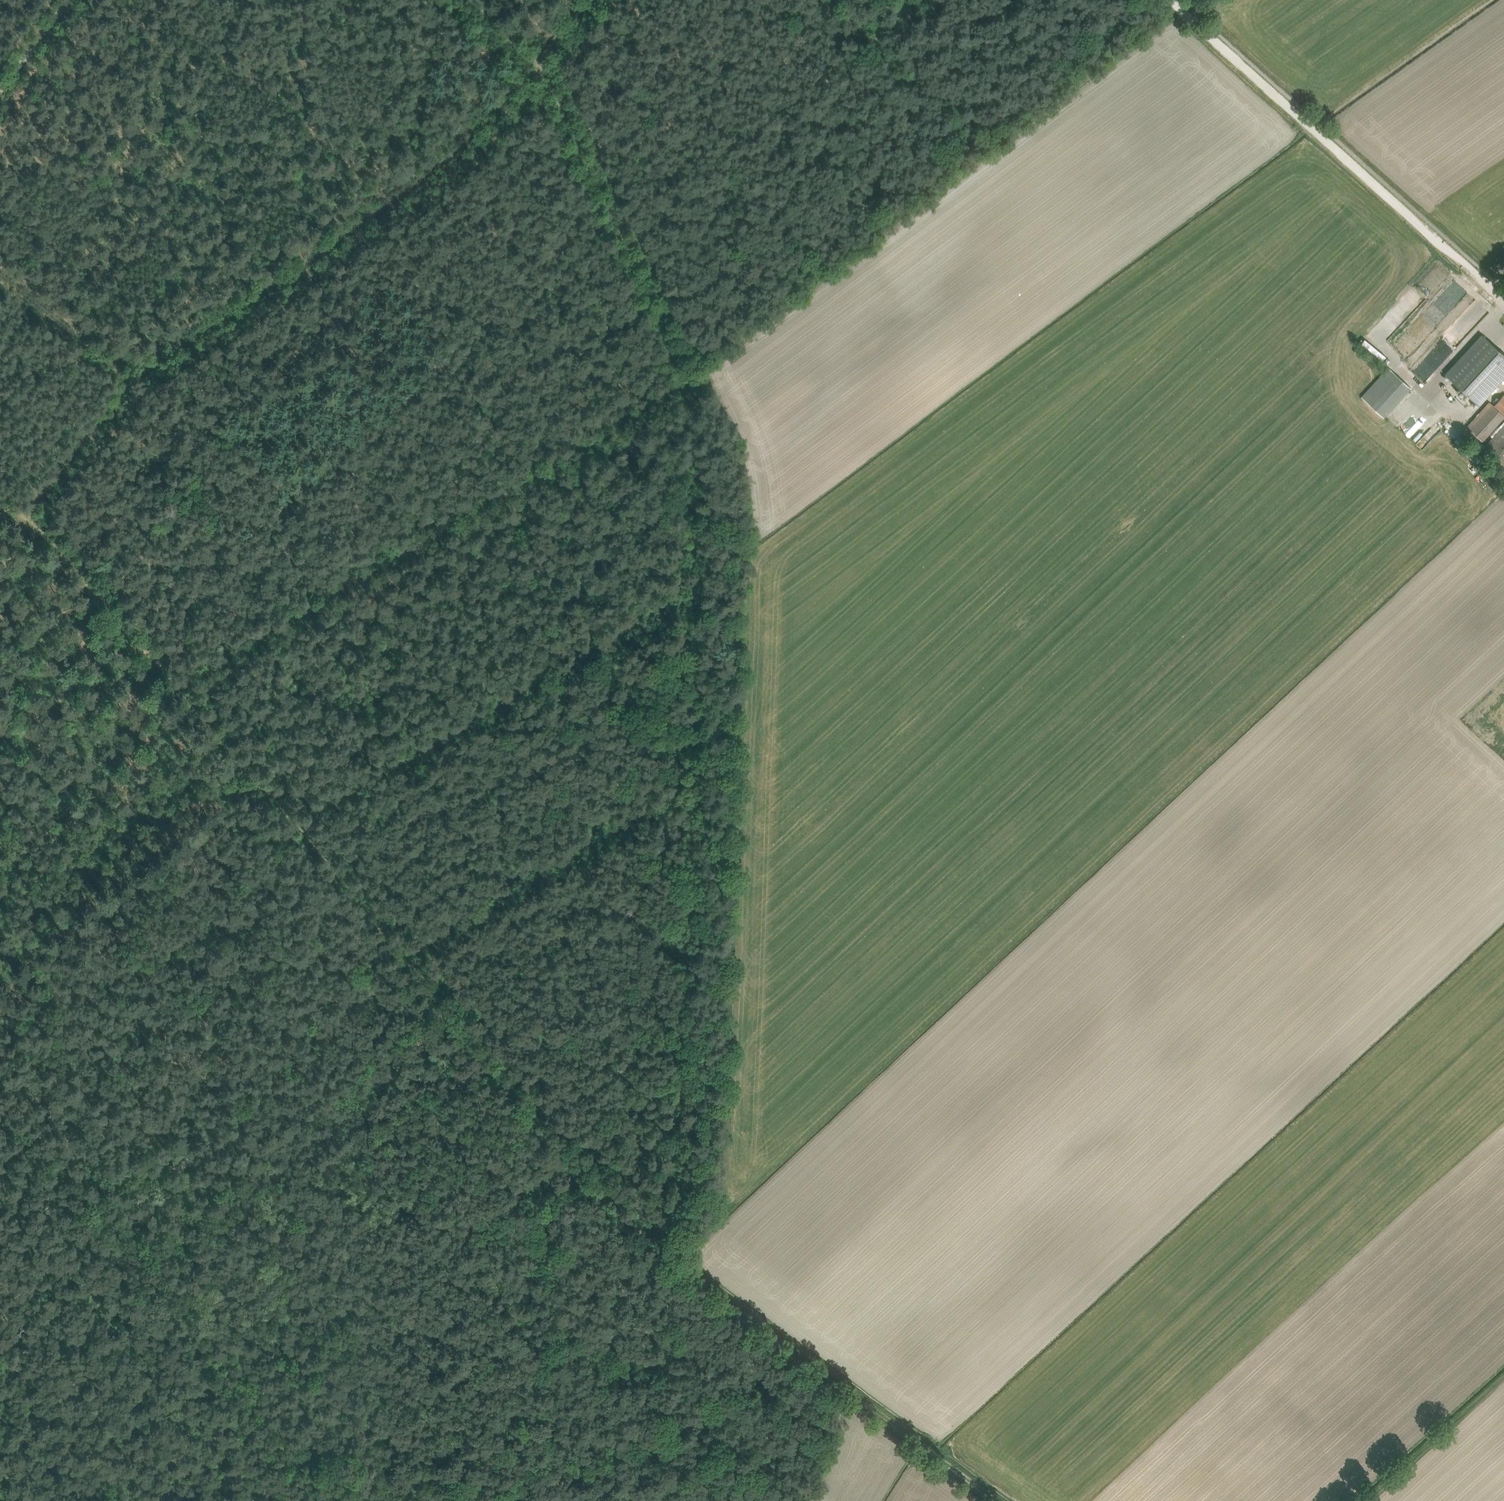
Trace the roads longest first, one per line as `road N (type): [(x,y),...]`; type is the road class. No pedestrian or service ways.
road 1 (track): [(1172,0),(1497,294)]
road 2 (track): [(1003,1500),(674,1253)]
road 3 (track): [(1503,1377),(1369,1500)]

